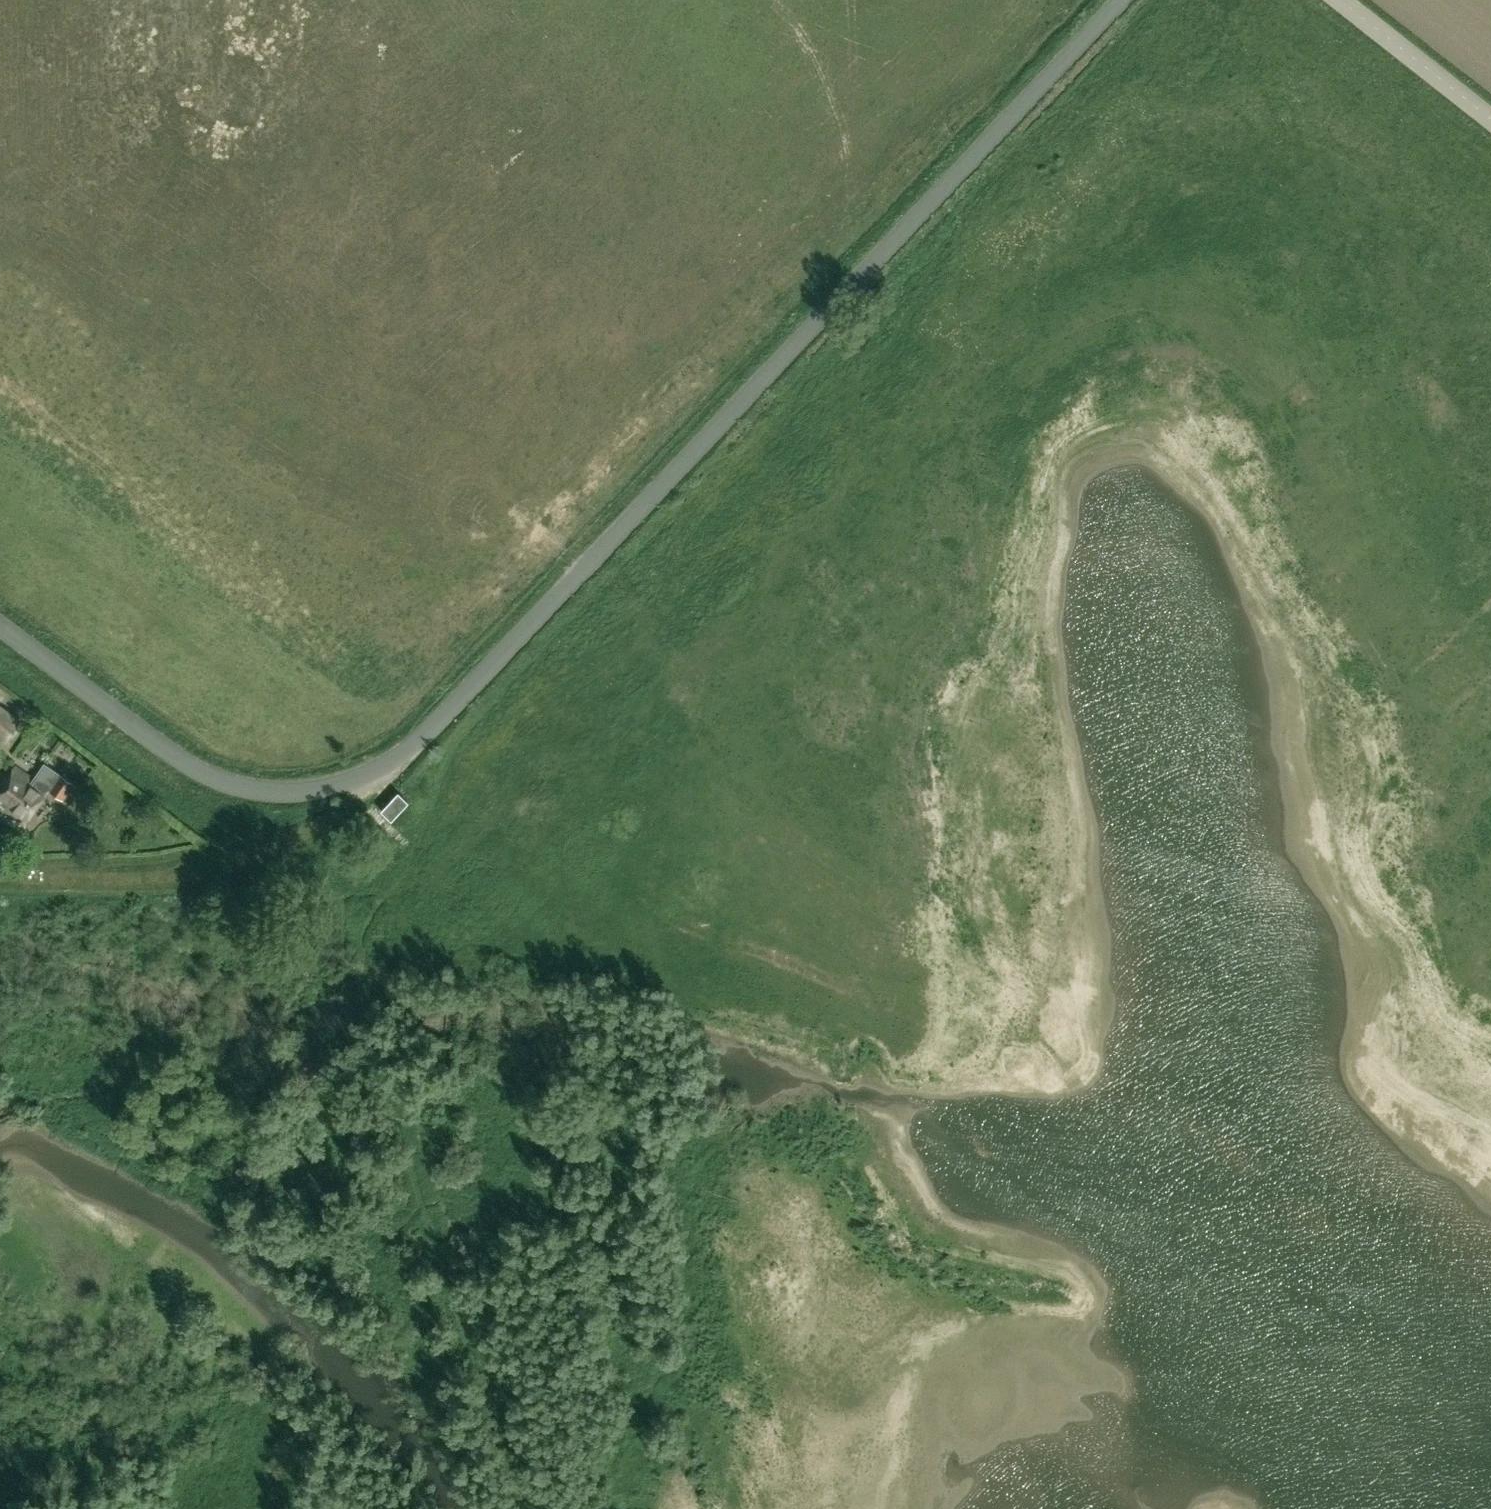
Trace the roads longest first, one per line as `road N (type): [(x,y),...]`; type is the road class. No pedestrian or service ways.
road 1 (unclassified): [(1123,0),(453,708),(383,768),(304,792),(223,782),(181,760),(0,626)]
road 2 (track): [(558,1508),(512,1442),(417,1132),(323,899),(304,792)]
road 3 (unclassified): [(1490,117),(1344,0)]

